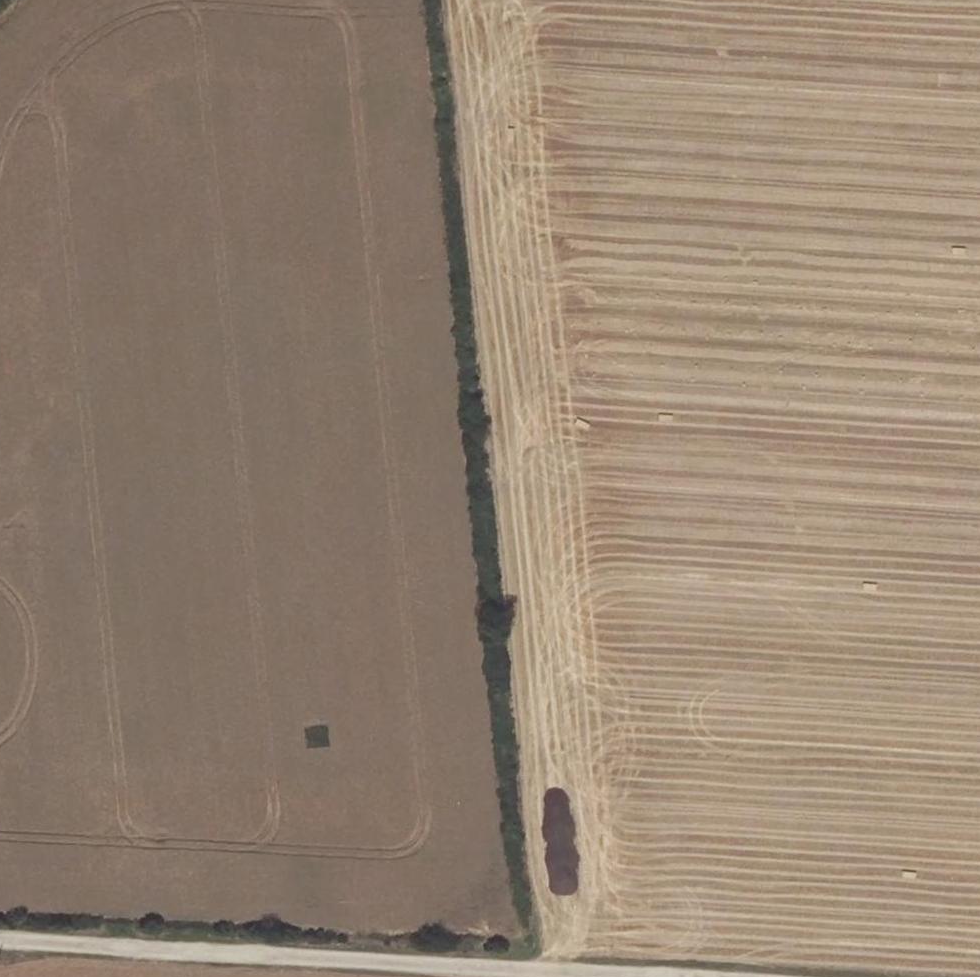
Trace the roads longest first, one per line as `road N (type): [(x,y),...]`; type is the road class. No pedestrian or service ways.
road 1 (track): [(505,976),(0,946)]

